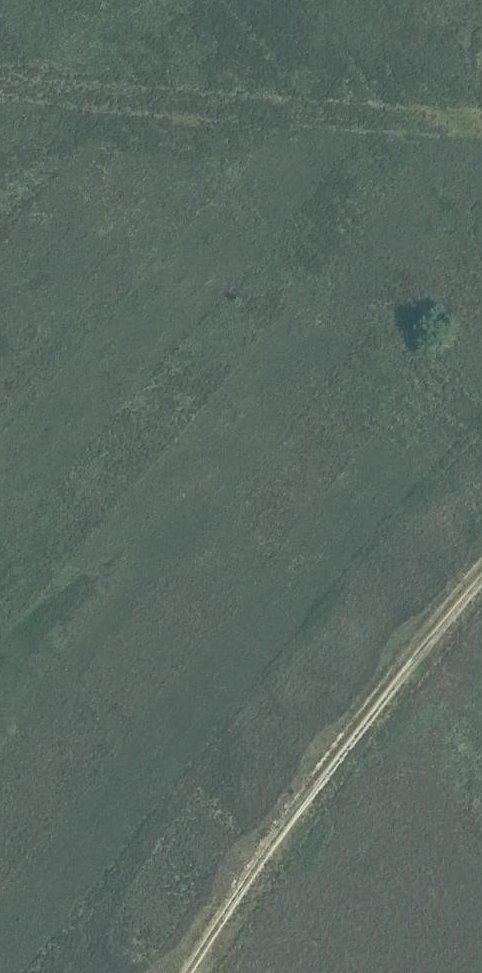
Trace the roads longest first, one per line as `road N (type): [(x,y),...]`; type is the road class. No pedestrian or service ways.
road 1 (track): [(187,972),(285,830),(481,580)]

